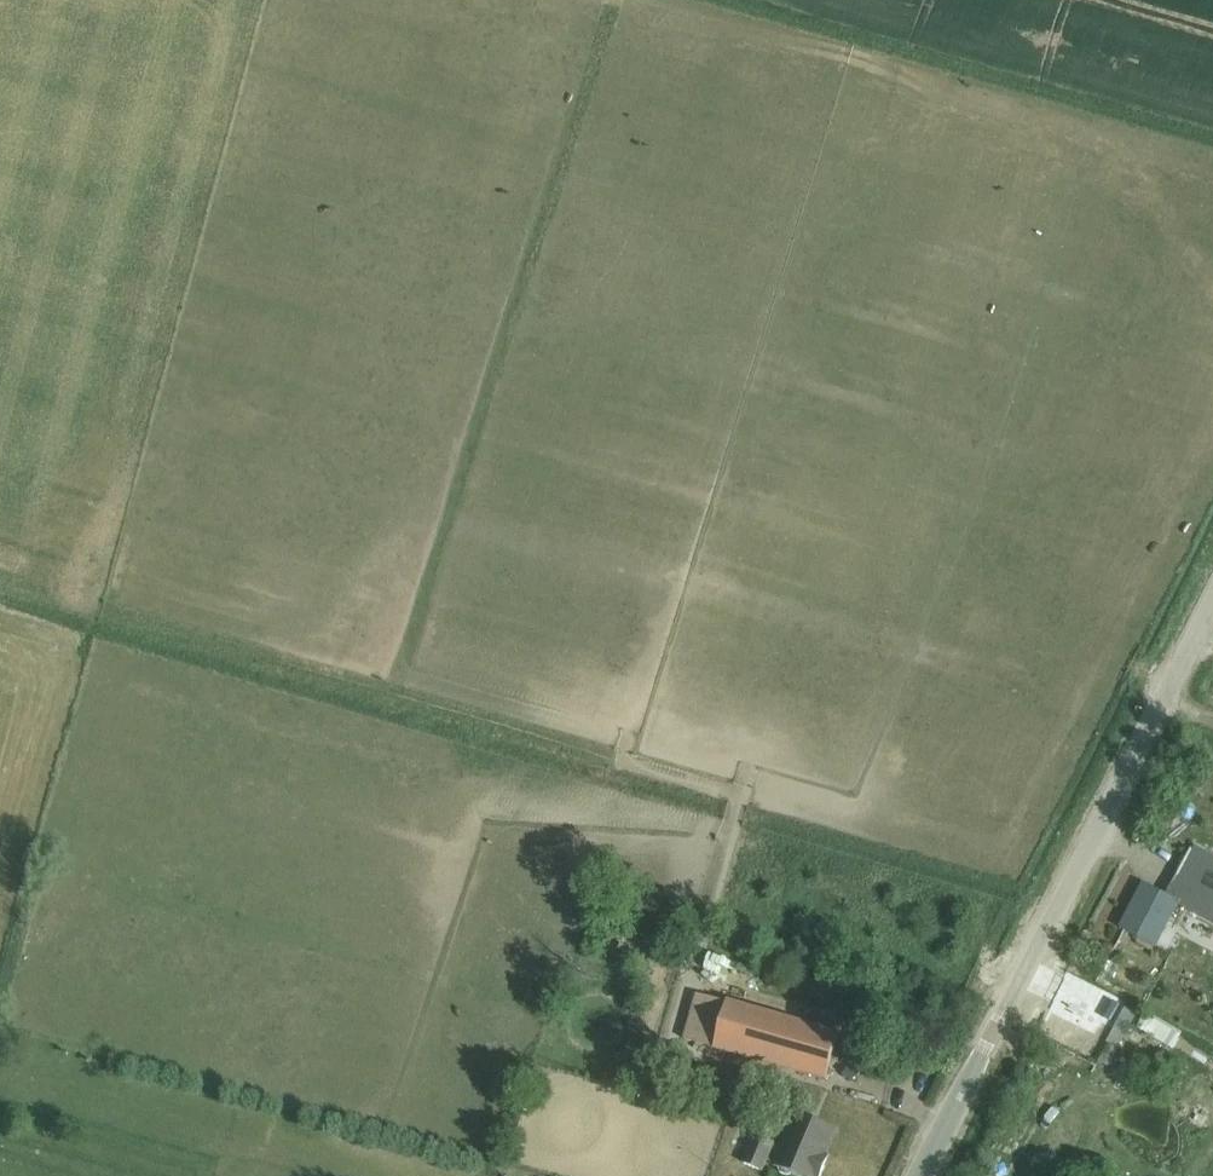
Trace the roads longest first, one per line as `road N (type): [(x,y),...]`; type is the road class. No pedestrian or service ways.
road 1 (unclassified): [(917,1175),(1212,597)]

